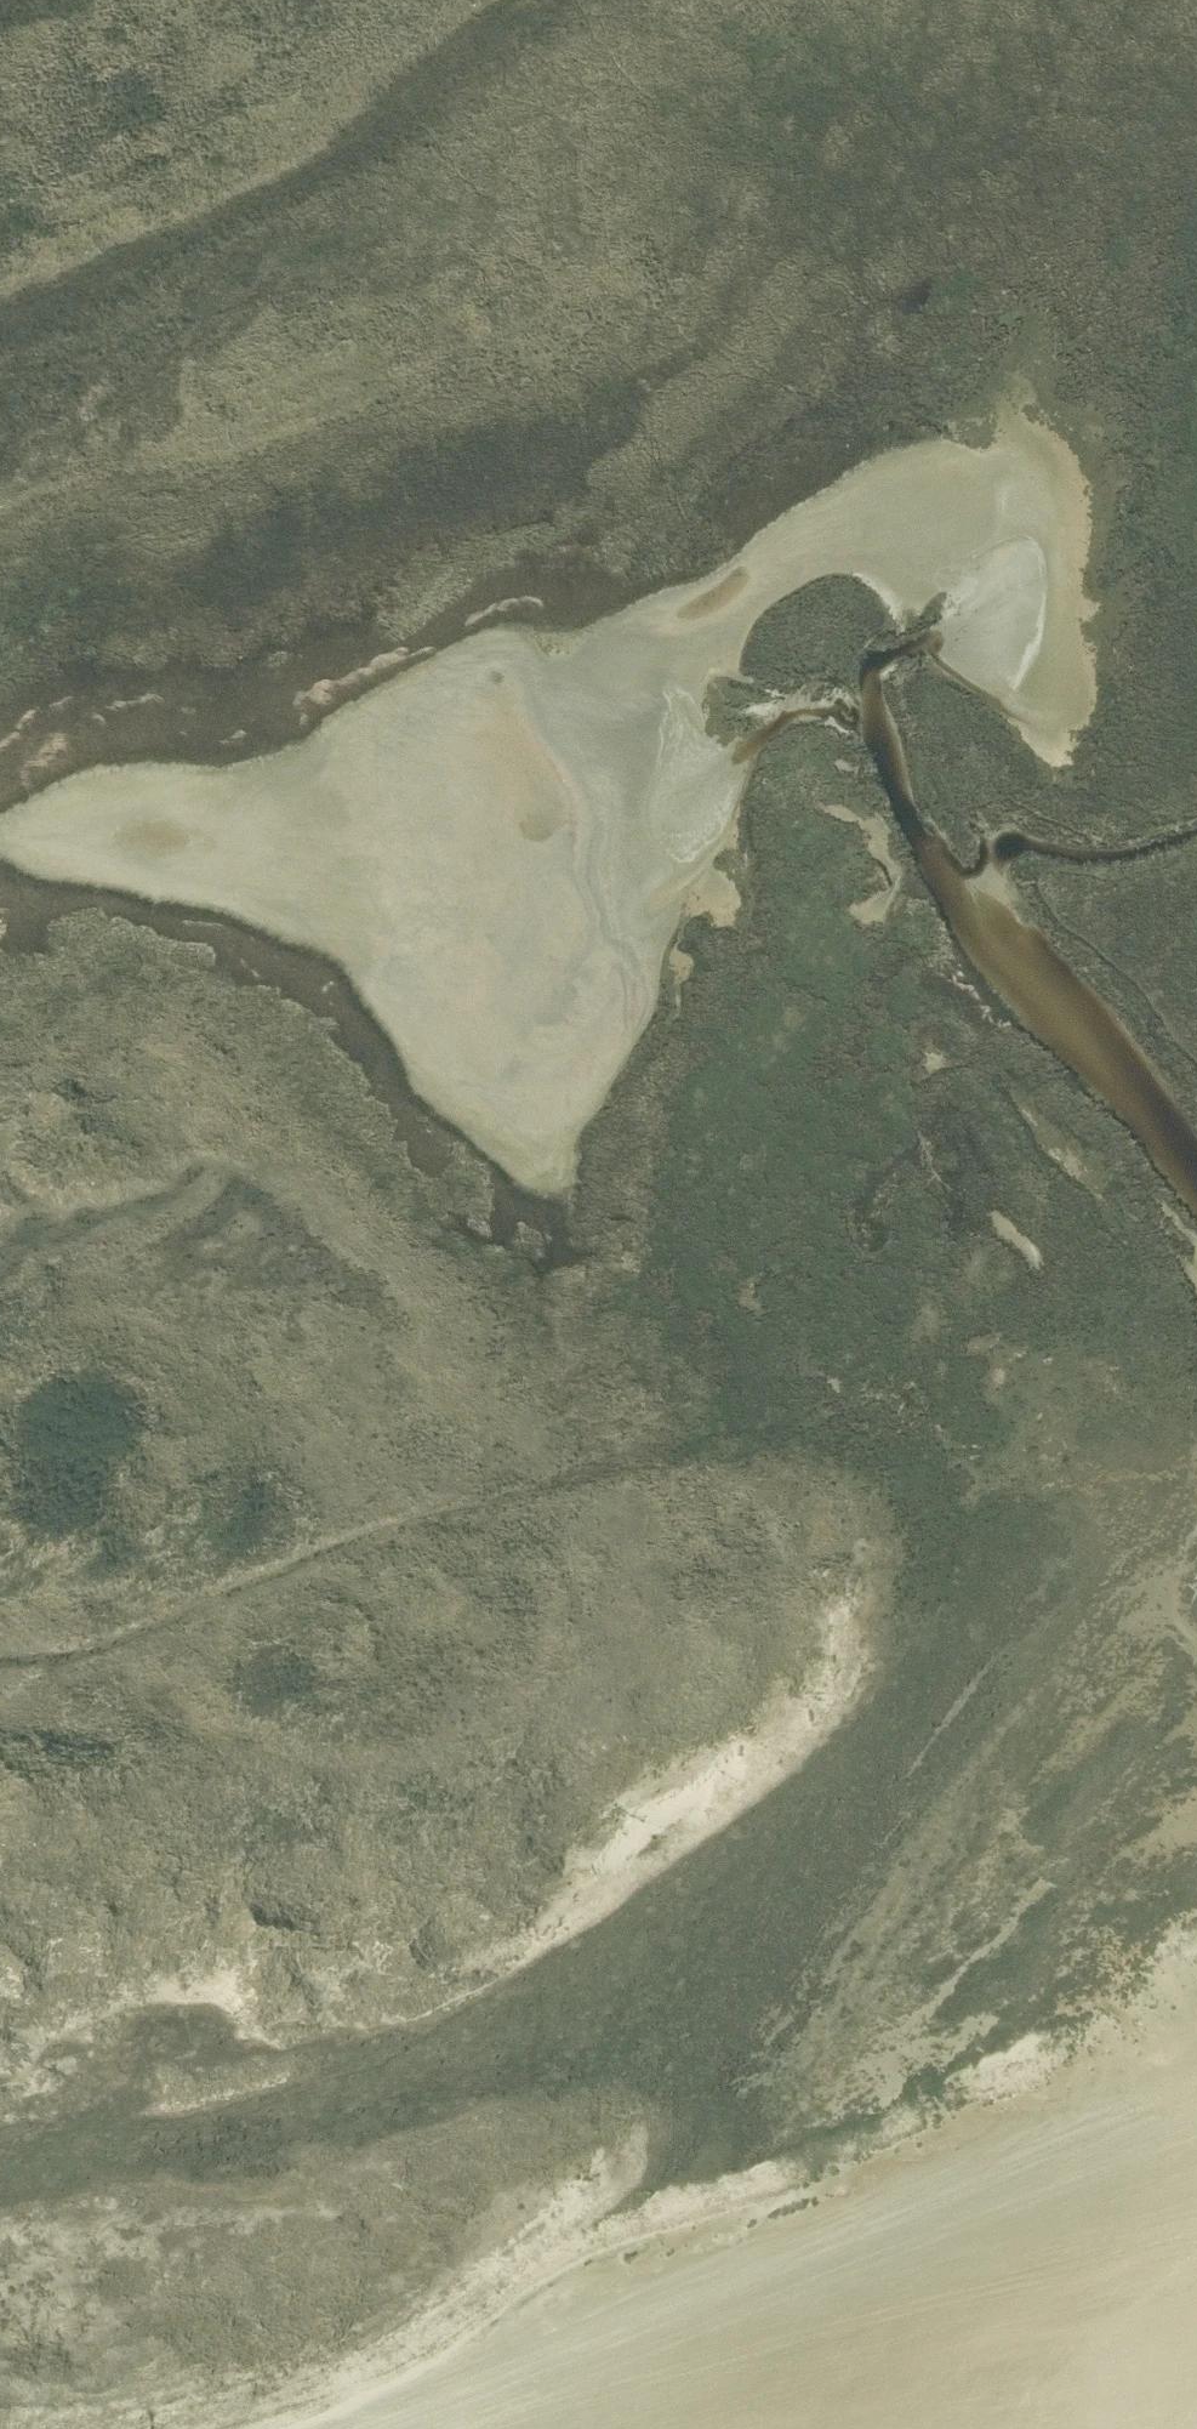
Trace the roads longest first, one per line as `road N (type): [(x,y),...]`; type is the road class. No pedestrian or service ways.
road 1 (track): [(1196,2129),(1011,2195)]

